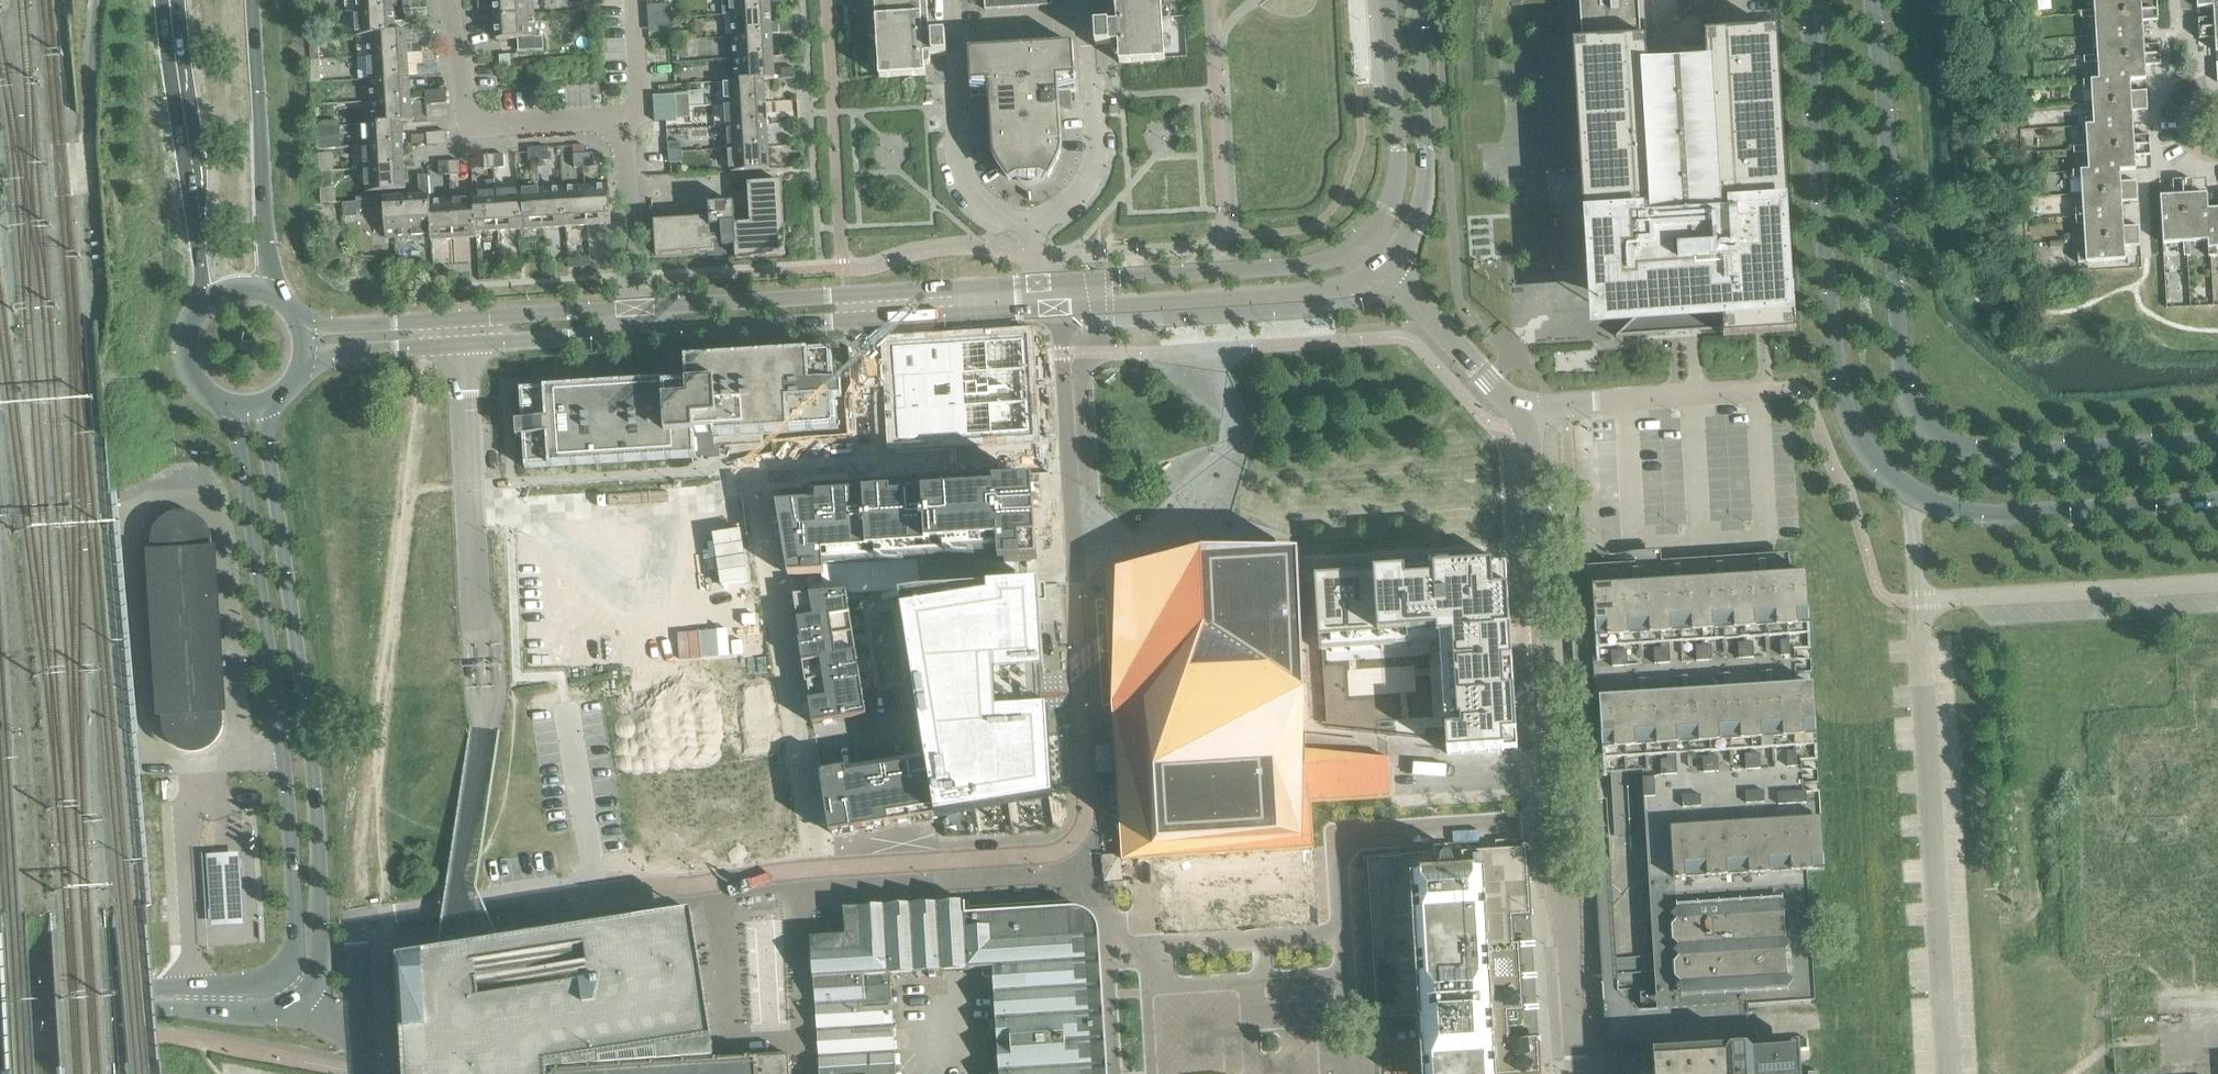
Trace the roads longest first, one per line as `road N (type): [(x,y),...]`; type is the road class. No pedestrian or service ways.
road 1 (secondary): [(2217,442),(1990,454),(1939,433),(1916,402),(1899,357),(1869,0)]
road 2 (tertiary): [(1528,419),(1574,1073)]
road 3 (unclassified): [(457,947),(481,729),(462,344)]
road 4 (secondary): [(302,992),(322,959),(315,793),(265,433),(270,404)]
road 5 (secondary): [(230,409),(294,862),(296,948),(282,972)]
road 6 (secondary): [(1810,0),(1835,377),(1853,432),(1883,473),(1921,498)]
road 7 (residential): [(1919,601),(1941,1073)]
road 8 (tertiary): [(638,333),(1055,310)]
road 9 (tertiary): [(1046,283),(636,305)]
road 10 (unclassified): [(817,869),(752,485)]
road 11 (unclassified): [(362,1027),(354,928),(366,918),(595,883)]
road 12 (tertiary): [(1055,310),(1317,293),(1386,271)]
road 13 (tertiary): [(1360,244),(1291,264),(1046,283)]
road 14 (secondary): [(0,1018),(276,1006),(302,992)]
road 15 (secondary): [(170,0),(203,300)]
road 16 (secondary): [(1921,498),(1971,515),(2217,500)]
road 17 (residential): [(1919,601),(2217,583)]
road 18 (secondary): [(262,288),(254,0)]
road 19 (secondary): [(282,972),(250,982),(0,993)]
road 20 (tertiary): [(1386,271),(1415,232),(1427,185),(1417,0)]
road 21 (residential): [(622,137),(597,118),(484,123),(464,113),(450,0)]
road 22 (tertiary): [(1390,0),(1397,185),(1360,244)]
road 23 (residential): [(1034,221),(1073,197),(1086,175),(1083,0)]
road 24 (residential): [(1528,419),(1566,405),(1758,393)]
road 25 (tertiary): [(1528,419),(1386,271)]
road 26 (residential): [(953,73),(957,151),(971,190),(1011,221),(1034,221)]
road 27 (tertiary): [(636,305),(460,318)]
road 28 (tertiary): [(462,344),(638,333)]
road 29 (unclassified): [(919,468),(752,485)]
road 30 (tertiary): [(460,318),(301,325)]
road 31 (tertiary): [(305,354),(462,344)]
road 32 (unclassified): [(919,468),(1068,458)]
road 33 (residential): [(622,137),(638,119),(630,0)]
road 34 (secondary): [(203,300),(182,334),(183,368),(204,397),(230,409)]
road 35 (residential): [(634,273),(622,137)]

